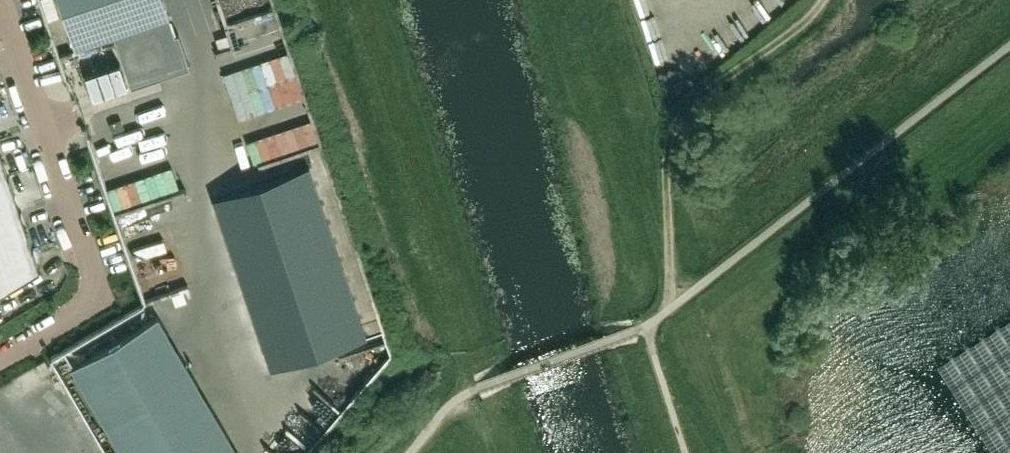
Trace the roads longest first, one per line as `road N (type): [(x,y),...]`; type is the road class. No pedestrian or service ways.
road 1 (unclassified): [(1,0),(91,250),(87,286),(74,307),(0,358)]
road 2 (track): [(669,310),(668,138),(679,119),(820,0)]

